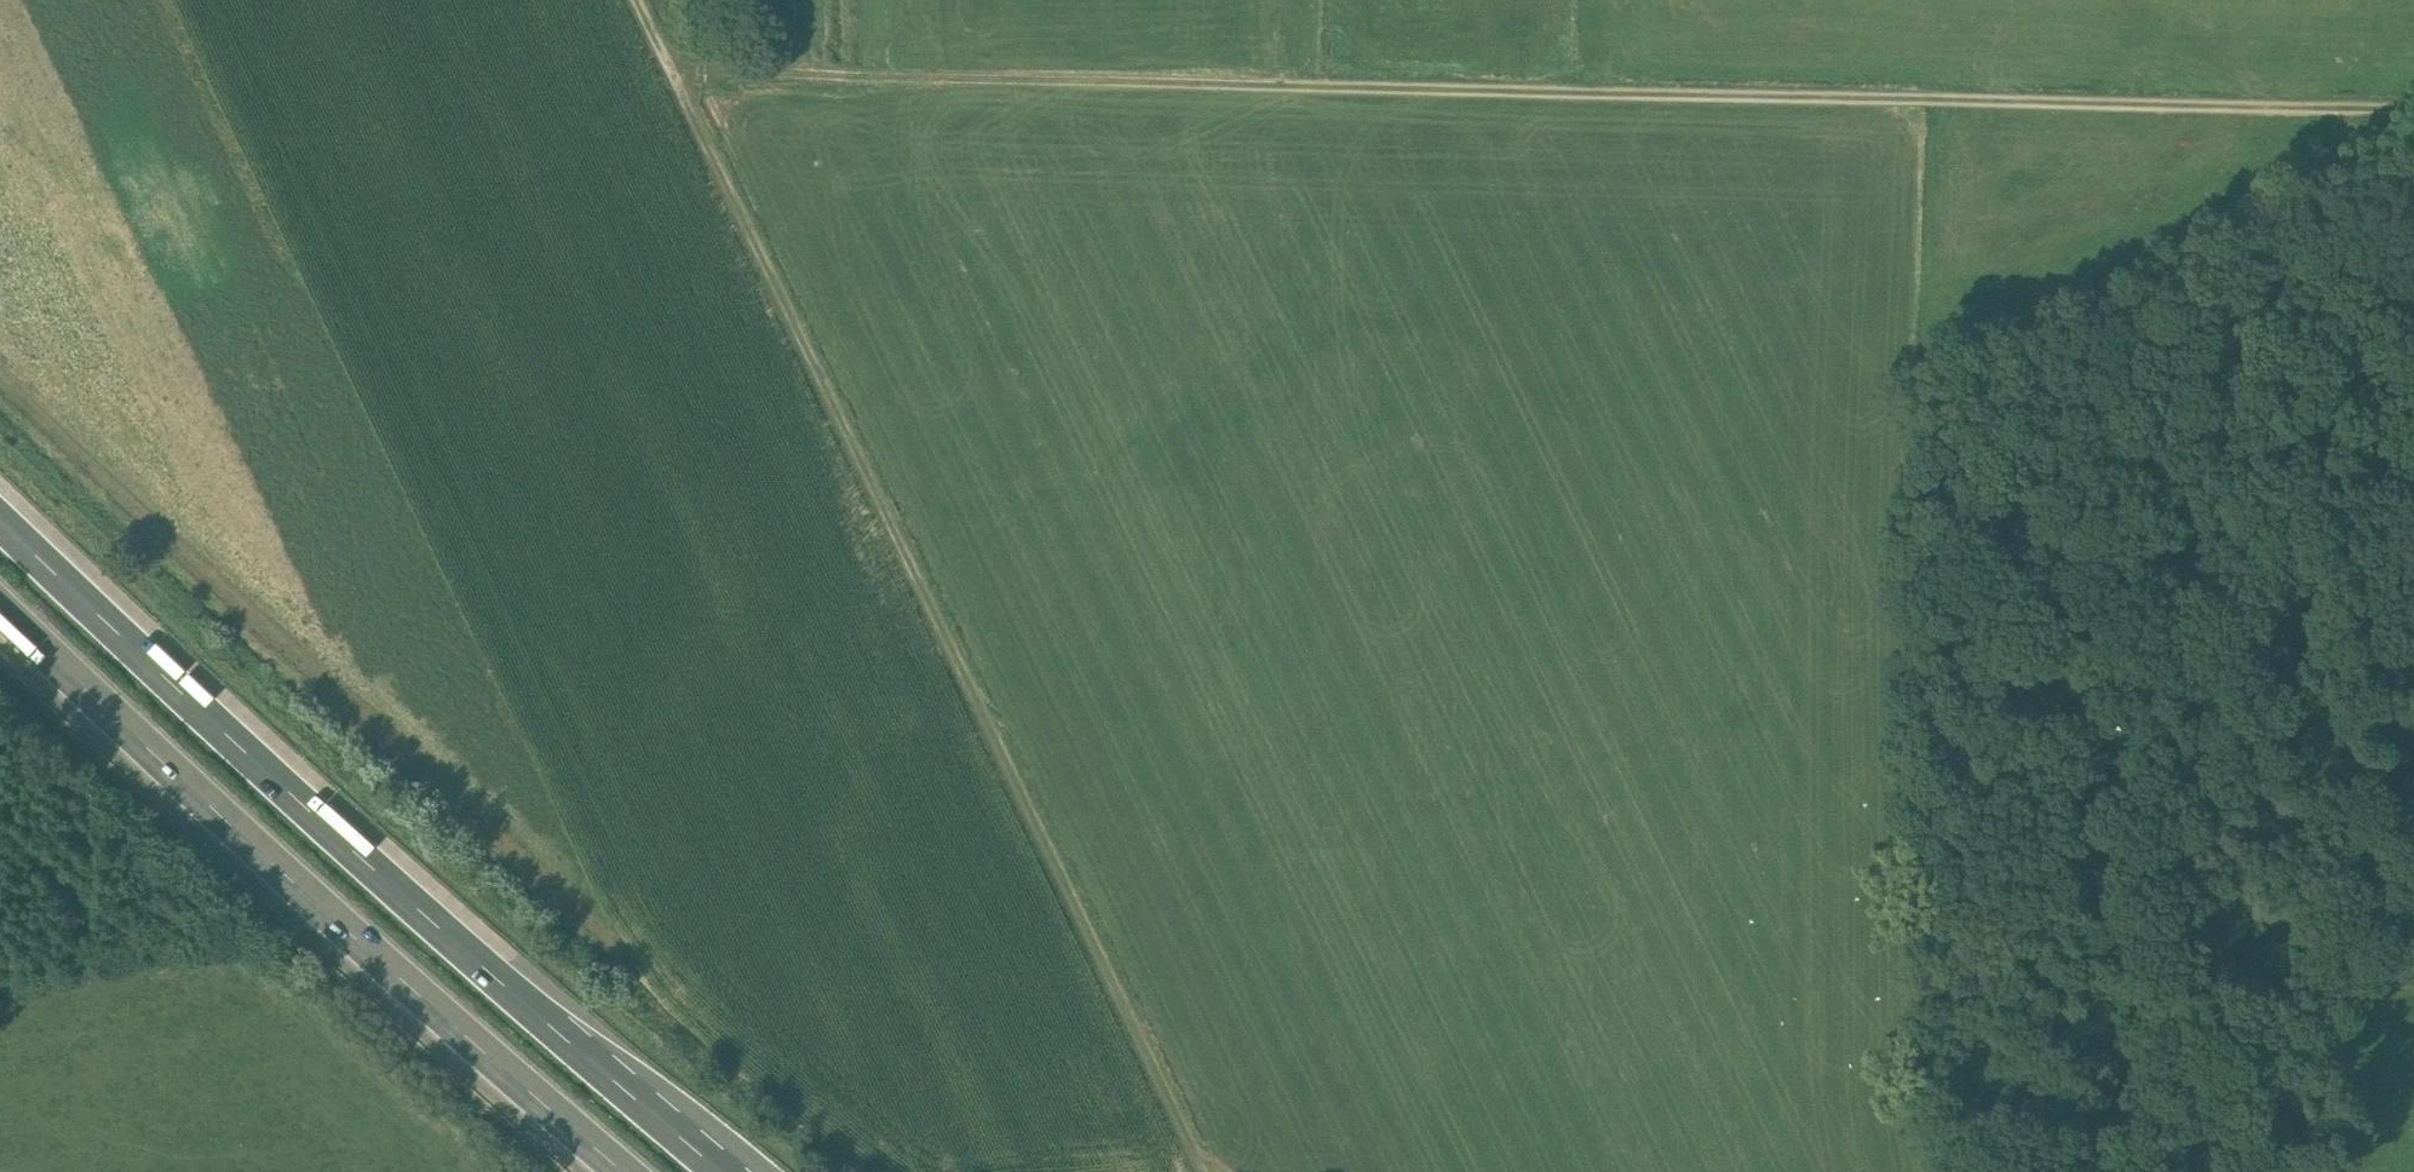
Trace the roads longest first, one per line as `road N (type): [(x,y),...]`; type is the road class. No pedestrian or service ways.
road 1 (track): [(2413,108),(670,68),(637,0)]
road 2 (track): [(670,68),(1204,1171)]
road 3 (motorway): [(716,1171),(338,848),(0,516)]
road 4 (motorway): [(0,624),(268,880),(603,1171)]

